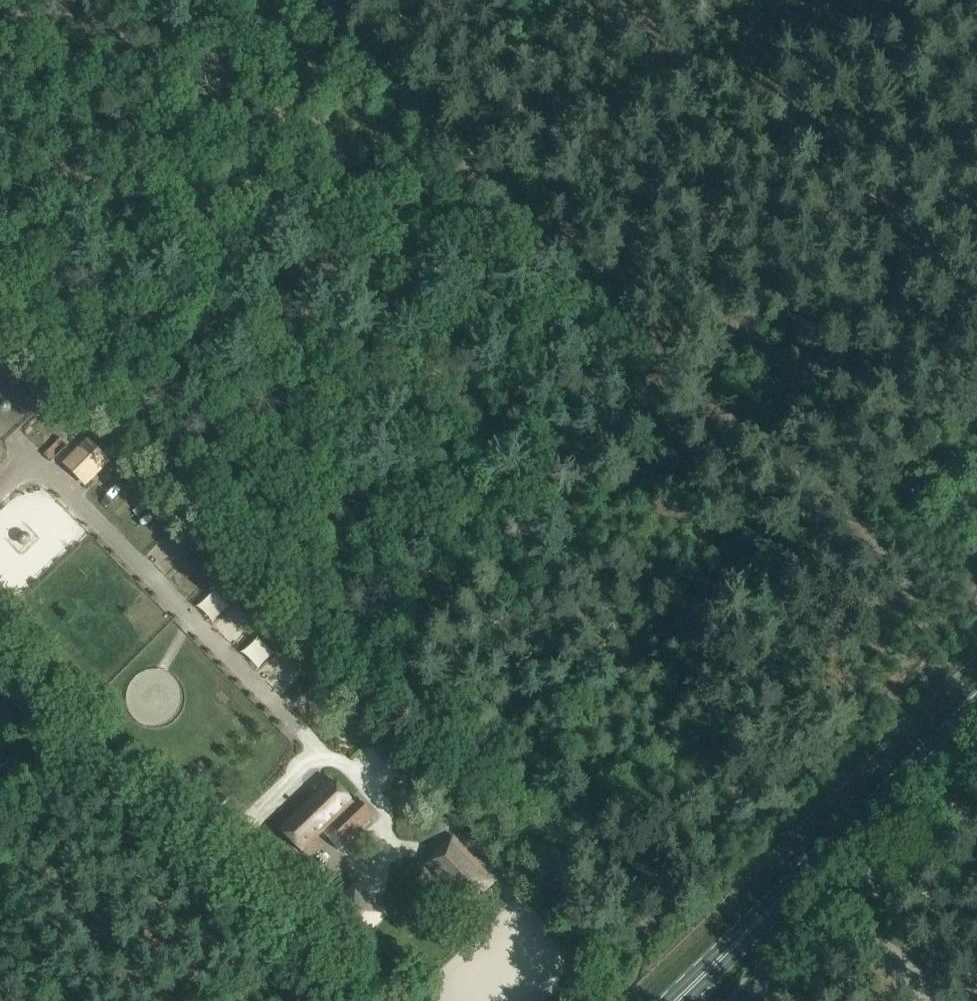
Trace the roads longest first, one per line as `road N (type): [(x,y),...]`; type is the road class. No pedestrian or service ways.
road 1 (track): [(322,0),(521,211),(976,640)]
road 2 (unclassified): [(347,1000),(0,638)]
road 3 (primary): [(673,1000),(976,708)]
road 4 (unclassified): [(734,1000),(976,765)]

